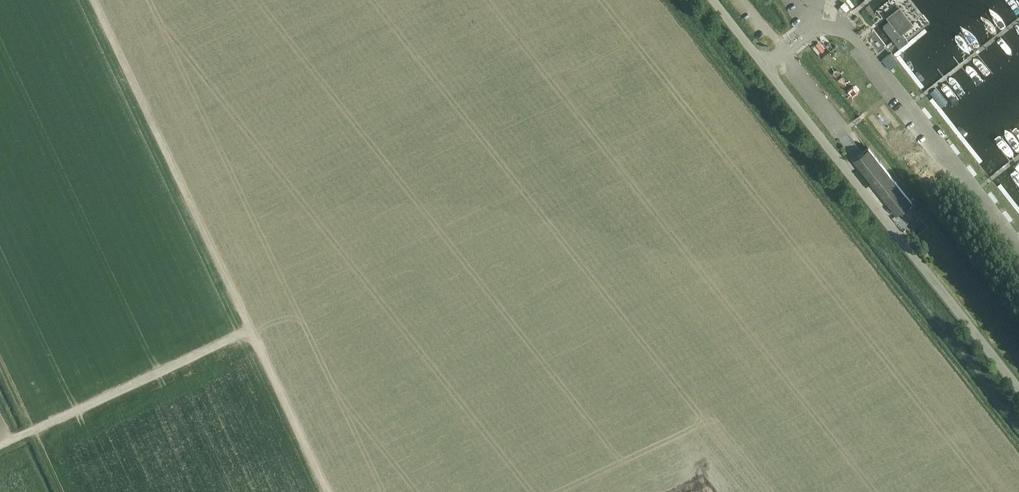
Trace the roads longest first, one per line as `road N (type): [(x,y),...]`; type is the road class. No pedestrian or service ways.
road 1 (track): [(327,491),(93,0)]
road 2 (unclassified): [(1018,392),(712,0)]
road 3 (track): [(0,447),(250,329)]

